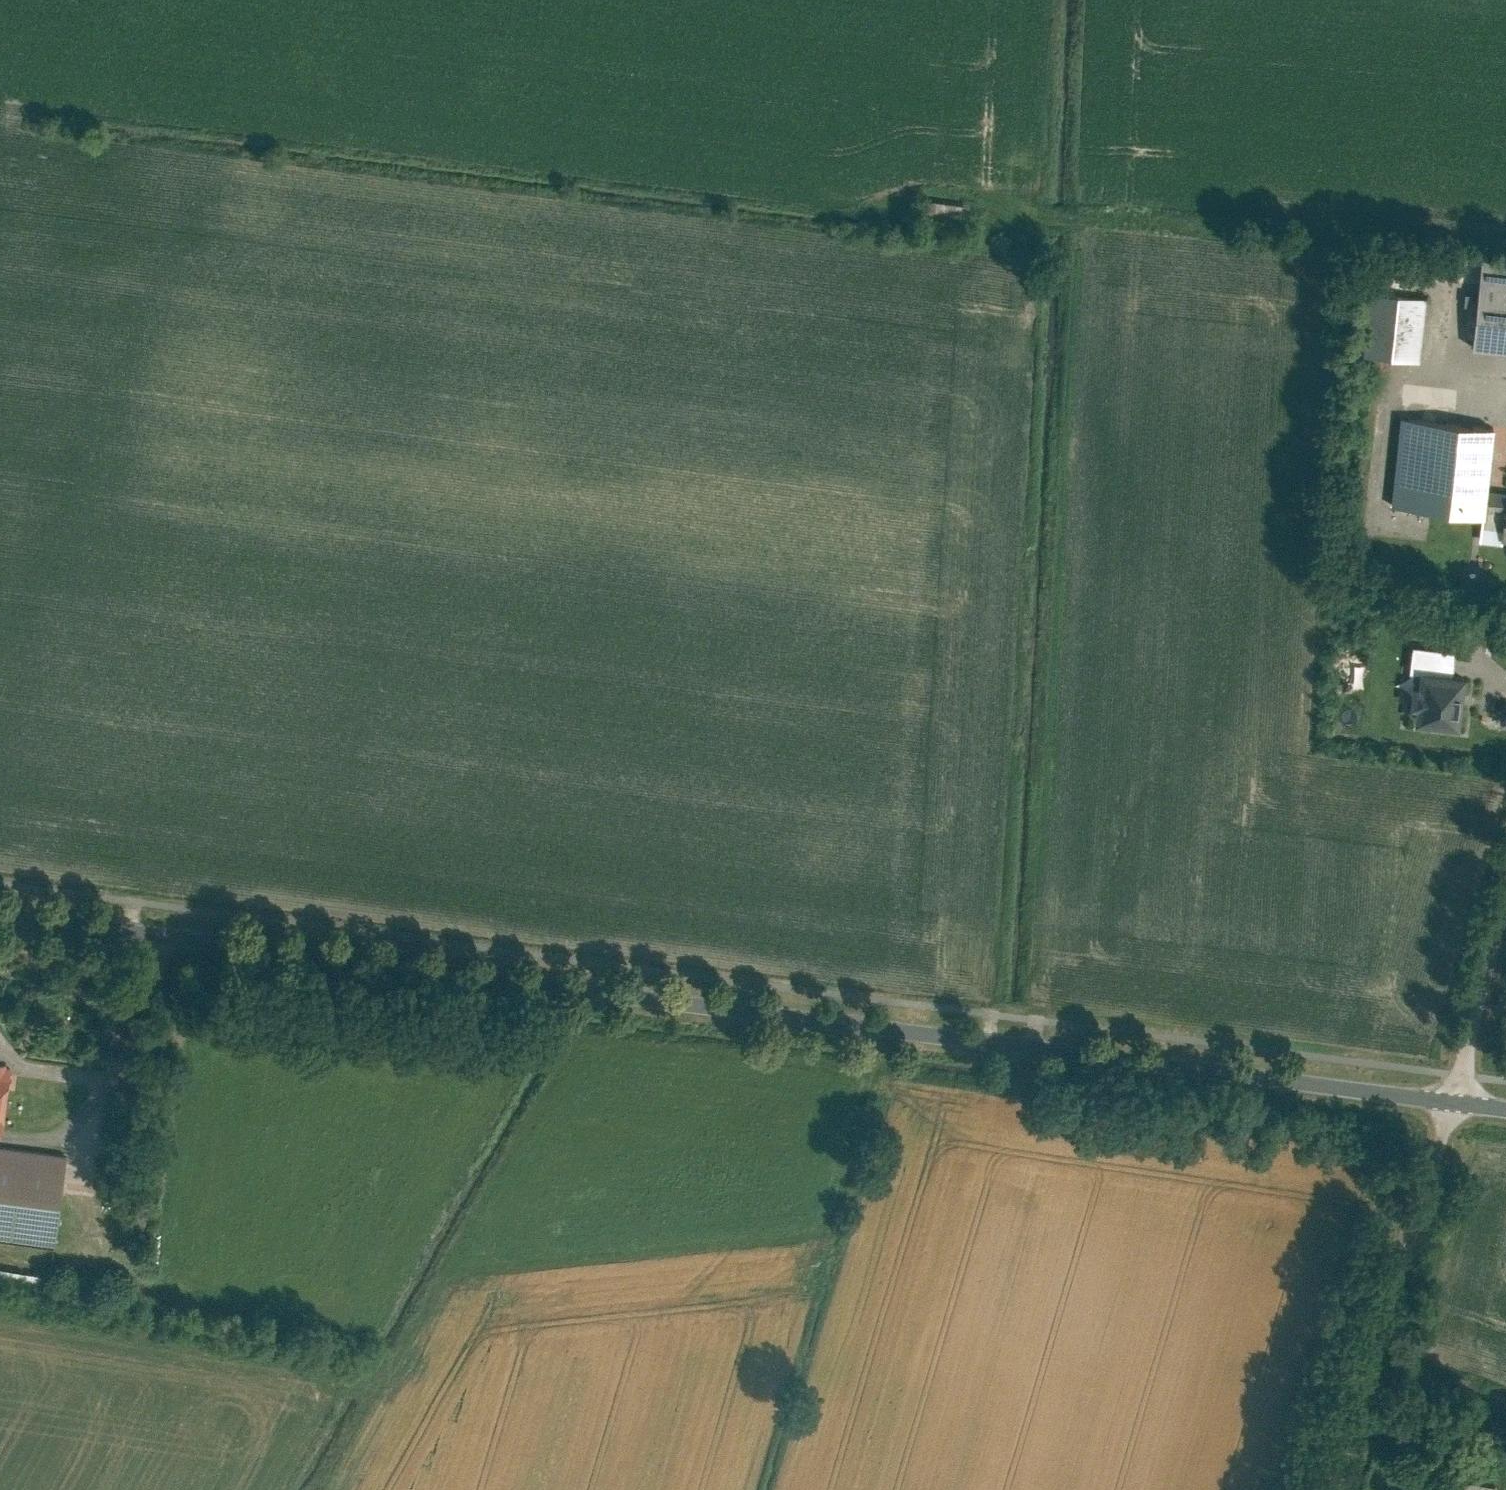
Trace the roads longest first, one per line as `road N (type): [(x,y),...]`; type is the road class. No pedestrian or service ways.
road 1 (tertiary): [(1456,1103),(0,915)]
road 2 (unclassified): [(1456,1103),(1341,1489)]
road 3 (unclassified): [(1505,917),(1456,1103)]

